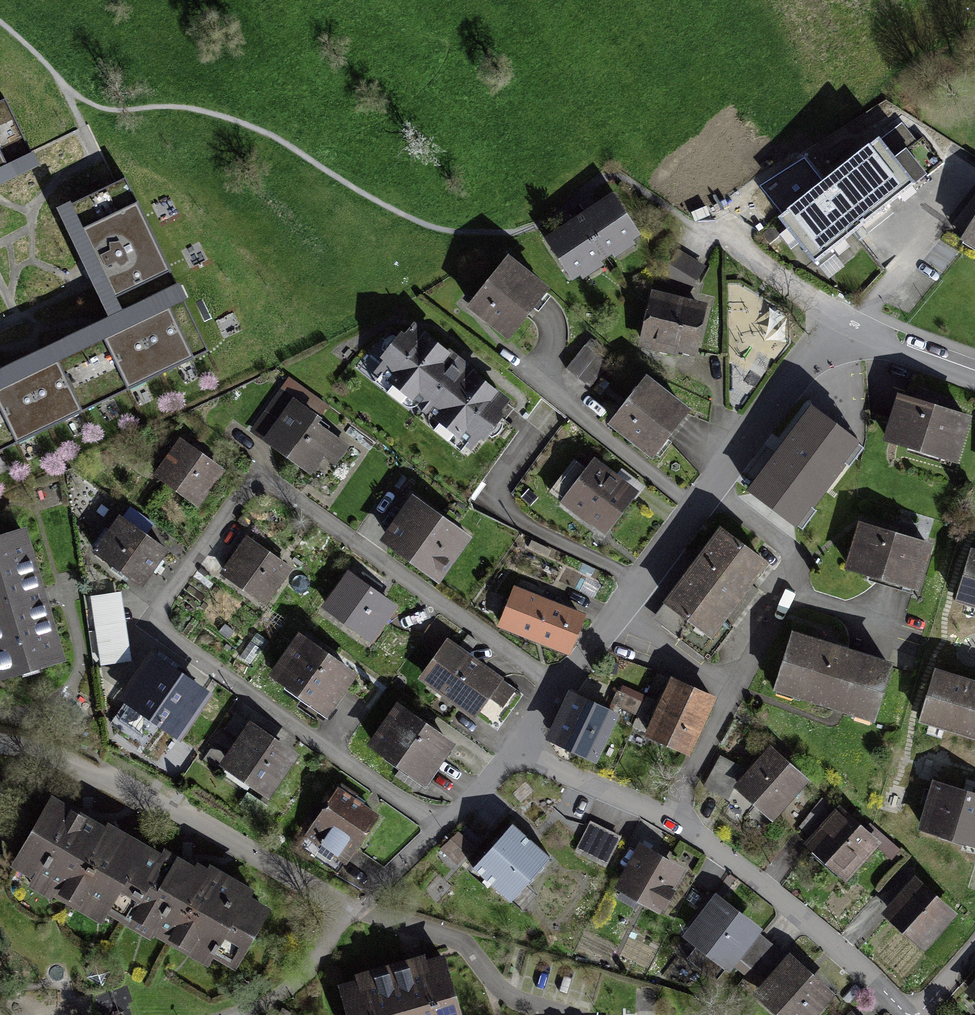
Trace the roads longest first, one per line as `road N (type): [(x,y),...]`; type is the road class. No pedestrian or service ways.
road 1 (residential): [(557,687),(271,483),(249,487),(162,606),(165,637),(443,823)]
road 2 (residential): [(557,687),(814,354),(851,341),(881,345),(974,379)]
road 3 (residential): [(908,1014),(798,913),(673,818),(518,747)]
road 4 (residential): [(0,742),(70,759),(358,912)]
road 5 (residential): [(358,912),(454,940),(478,955),(498,985),(565,1014)]
road 6 (residential): [(358,912),(443,823)]

